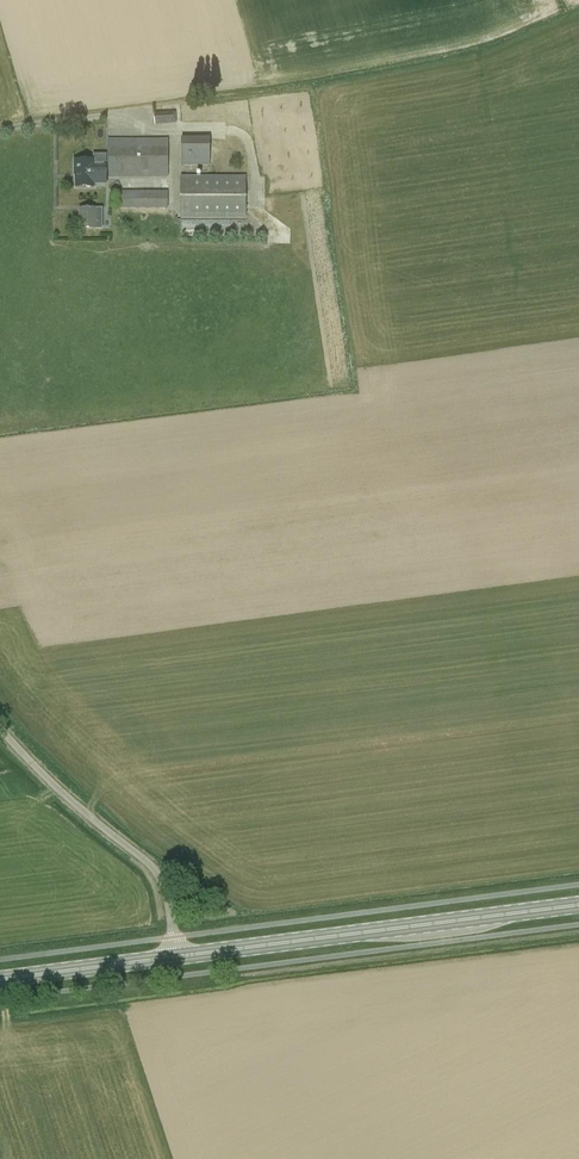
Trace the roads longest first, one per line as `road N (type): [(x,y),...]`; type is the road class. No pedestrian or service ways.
road 1 (primary): [(578,904),(177,956)]
road 2 (unclassified): [(177,956),(154,869),(0,729)]
road 3 (primary): [(177,956),(0,979)]

